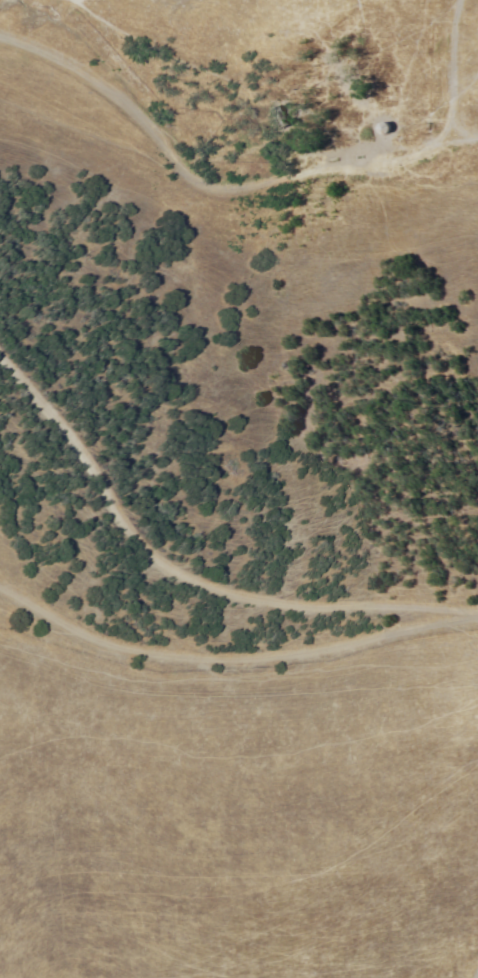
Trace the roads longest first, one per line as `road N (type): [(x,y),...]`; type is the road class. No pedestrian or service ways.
road 1 (track): [(477,616),(337,631),(321,610),(200,579),(21,346),(0,331)]
road 2 (track): [(0,65),(142,176),(242,213),(477,156)]
road 3 (track): [(0,608),(173,668),(326,668),(337,631)]
road 4 (track): [(475,0),(453,28),(463,155)]

